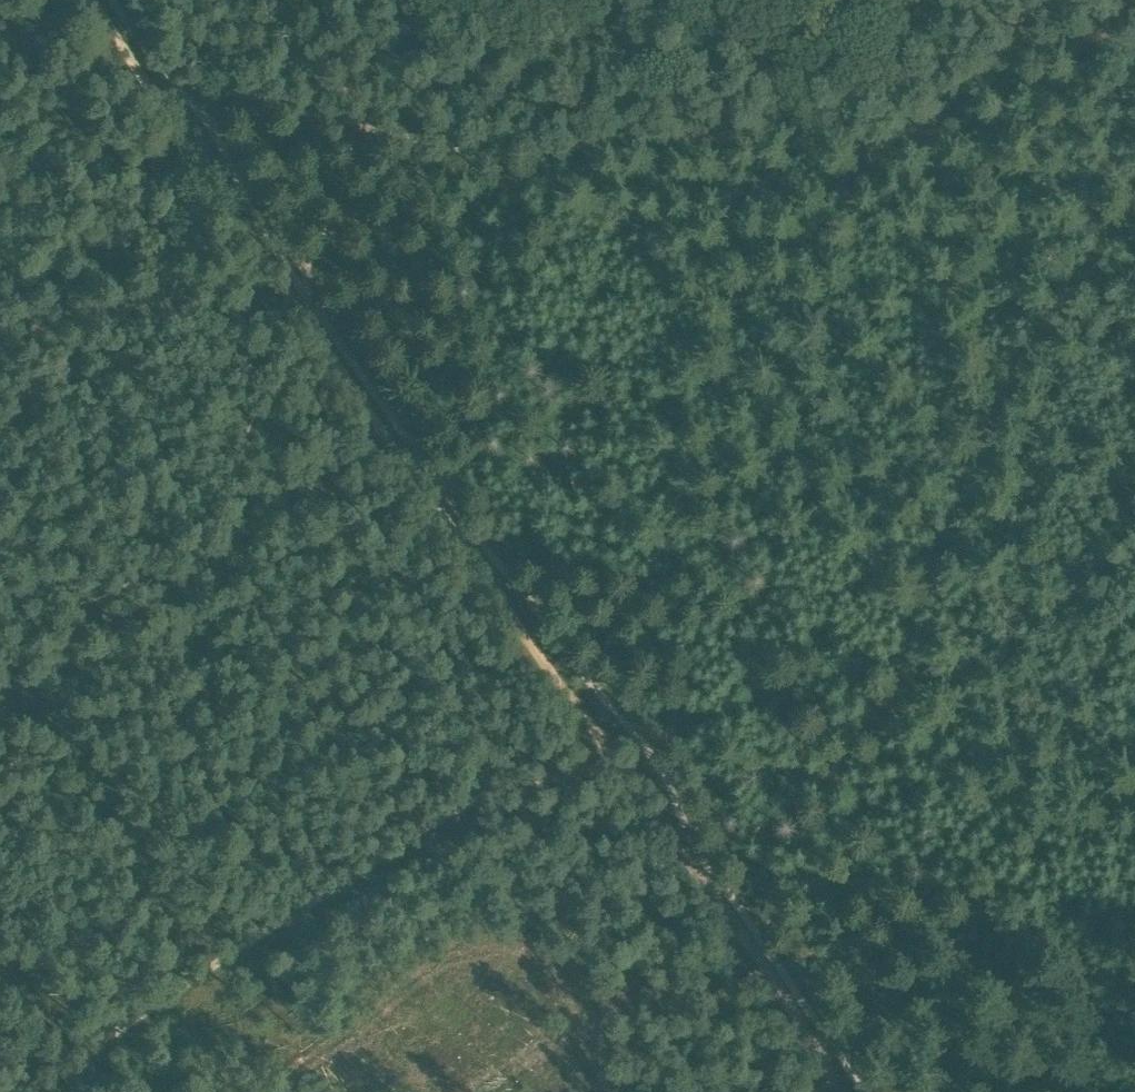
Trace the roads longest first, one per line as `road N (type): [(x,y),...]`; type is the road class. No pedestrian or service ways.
road 1 (track): [(834,1091),(607,739),(402,463),(143,76)]
road 2 (track): [(1134,25),(1089,39),(903,137),(861,148),(650,133),(451,145),(143,76)]
road 3 (track): [(1134,221),(1080,275),(1019,361),(952,514),(879,724),(825,1009),(808,1043)]
road 4 (track): [(607,739),(492,789),(339,875),(10,1091)]
road 5 (track): [(237,206),(0,366)]

